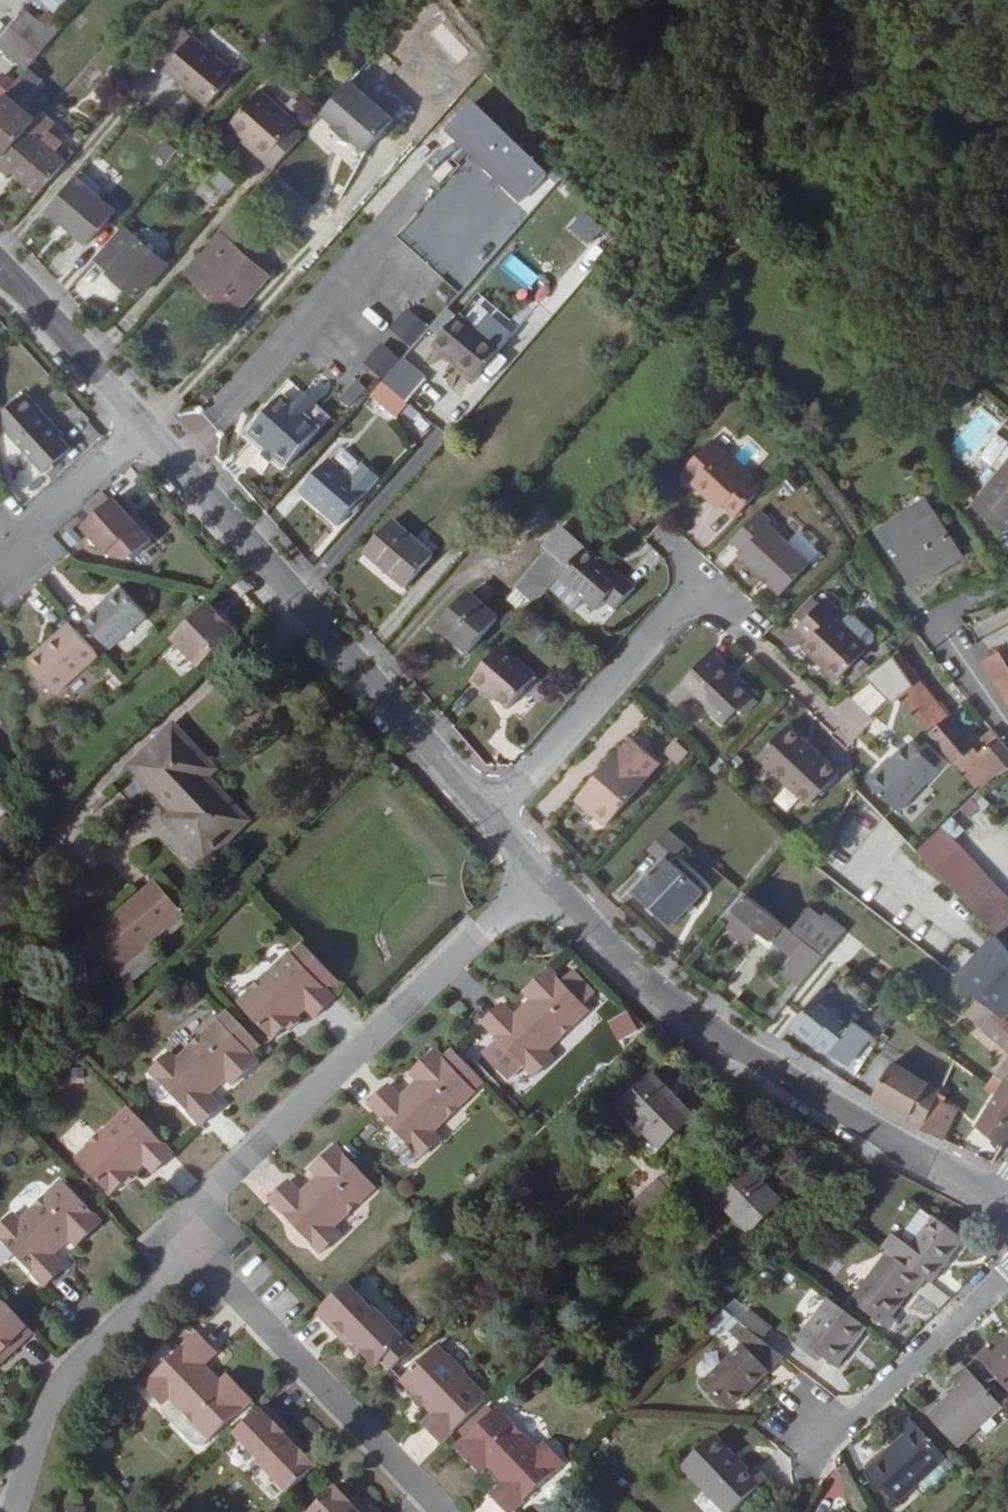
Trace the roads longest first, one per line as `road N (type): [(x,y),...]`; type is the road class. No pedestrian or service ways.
road 1 (tertiary): [(994,1202),(659,995),(545,874)]
road 2 (residential): [(545,874),(212,1194),(195,1251)]
road 3 (tertiary): [(485,816),(147,431)]
road 4 (residential): [(195,1251),(441,1511)]
road 5 (residential): [(195,1251),(63,1383),(16,1511)]
road 6 (residential): [(485,816),(699,583)]
road 7 (residential): [(1007,1272),(856,1419),(809,1426)]
road 8 (tertiary): [(147,431),(0,269)]
road 9 (residential): [(147,431),(6,557)]

